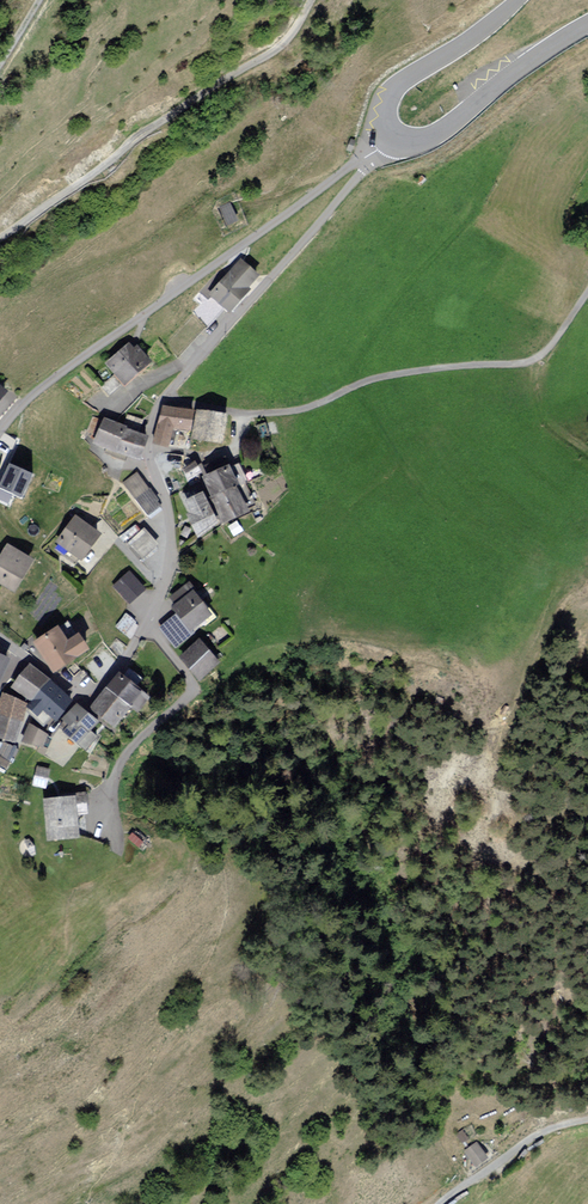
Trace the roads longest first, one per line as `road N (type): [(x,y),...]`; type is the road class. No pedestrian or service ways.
road 1 (track): [(164,398),(279,412),(378,378),(521,363),(543,353),(587,291)]
road 2 (residential): [(0,431),(48,383),(367,155)]
road 3 (track): [(311,0),(273,50),(0,237)]
road 4 (residential): [(367,155),(362,173),(164,398)]
road 5 (track): [(351,387),(445,512),(546,561)]
road 6 (residential): [(145,624),(194,685),(118,768),(114,837)]
road 7 (residential): [(145,624),(172,556),(168,511),(148,448),(164,398)]
road 8 (secondary): [(587,23),(442,130),(396,136)]
road 9 (secondary): [(396,136),(384,117),(393,90),(518,0)]
road 10 (residential): [(0,638),(83,698),(117,670),(145,624)]
road 11 (track): [(439,1203),(538,1134),(587,1120)]

